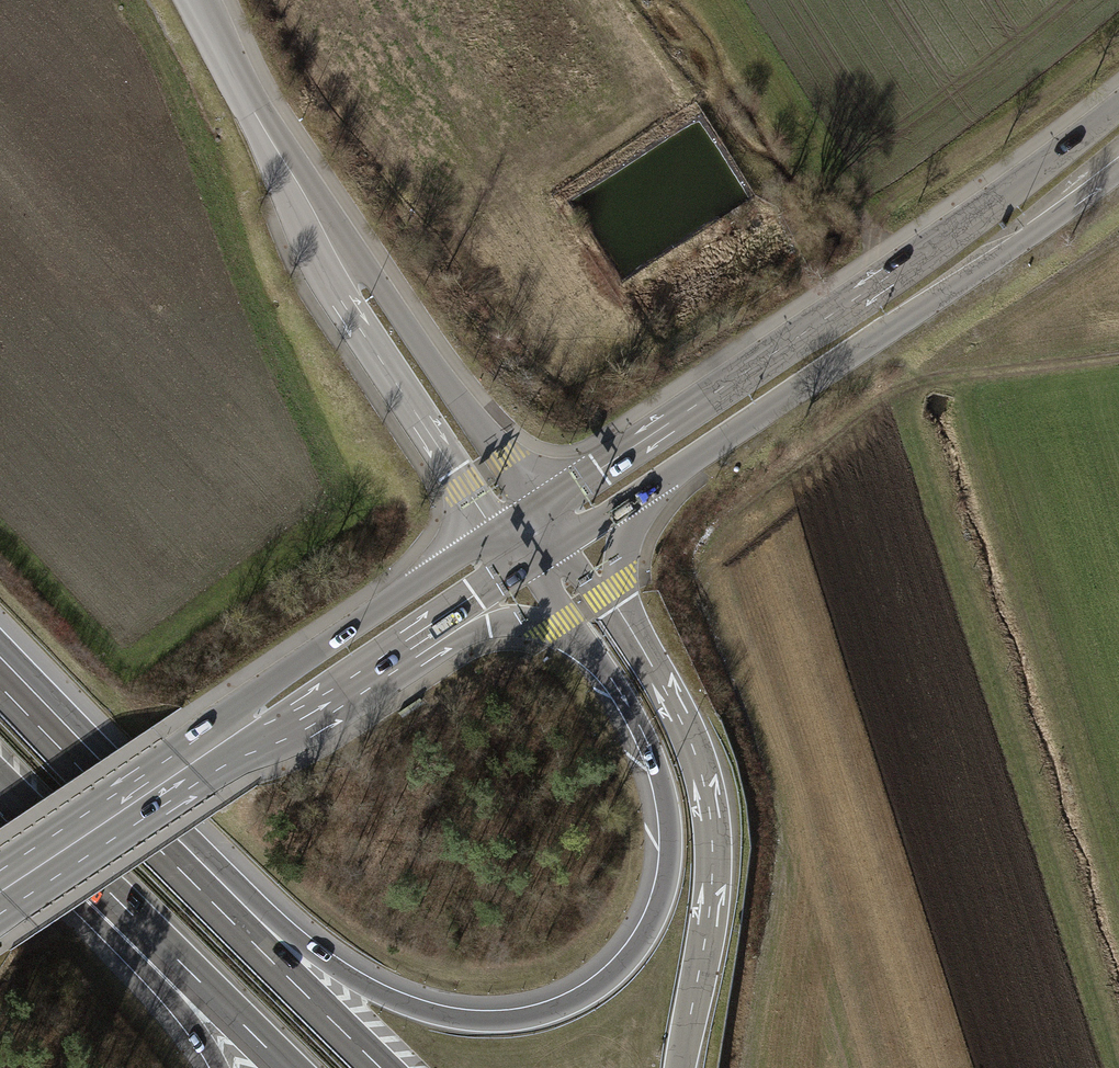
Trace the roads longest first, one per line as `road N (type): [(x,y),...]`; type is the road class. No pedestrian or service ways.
road 1 (motorway): [(584,643),(647,753),(661,799),(665,862),(651,915),(621,960),(583,992),(530,1013),(470,1018),(373,988),(282,926),(88,762)]
road 2 (secondary): [(492,532),(0,856)]
road 3 (tertiary): [(644,490),(1118,173)]
road 4 (tertiary): [(1118,107),(667,414)]
road 5 (secondary): [(0,918),(399,653)]
road 6 (motorway): [(680,1067),(707,933),(712,841),(694,750),(643,652)]
road 7 (motorway): [(381,1067),(88,762)]
road 8 (unclassified): [(295,186),(309,252),(492,532)]
road 9 (unclassified): [(535,505),(339,229),(295,186)]
road 10 (track): [(1118,352),(950,375),(876,364)]
road 11 (motorway): [(120,915),(287,1067)]
road 12 (unclassified): [(193,0),(295,186)]
road 13 (motorway): [(399,653),(507,622),(554,626),(584,643)]
road 14 (motorway): [(120,915),(217,1067)]
road 15 (motorway): [(643,652),(620,570),(644,490)]
road 16 (motorway): [(0,798),(120,915)]
road 17 (tertiary): [(667,414),(640,453),(547,524)]
road 18 (secondary): [(399,653),(447,602),(519,545)]
road 19 (secondary): [(399,653),(533,564)]
road 20 (tertiary): [(667,414),(535,505)]
road 21 (motorway): [(643,652),(561,545)]
road 22 (motorway): [(88,762),(0,671)]

